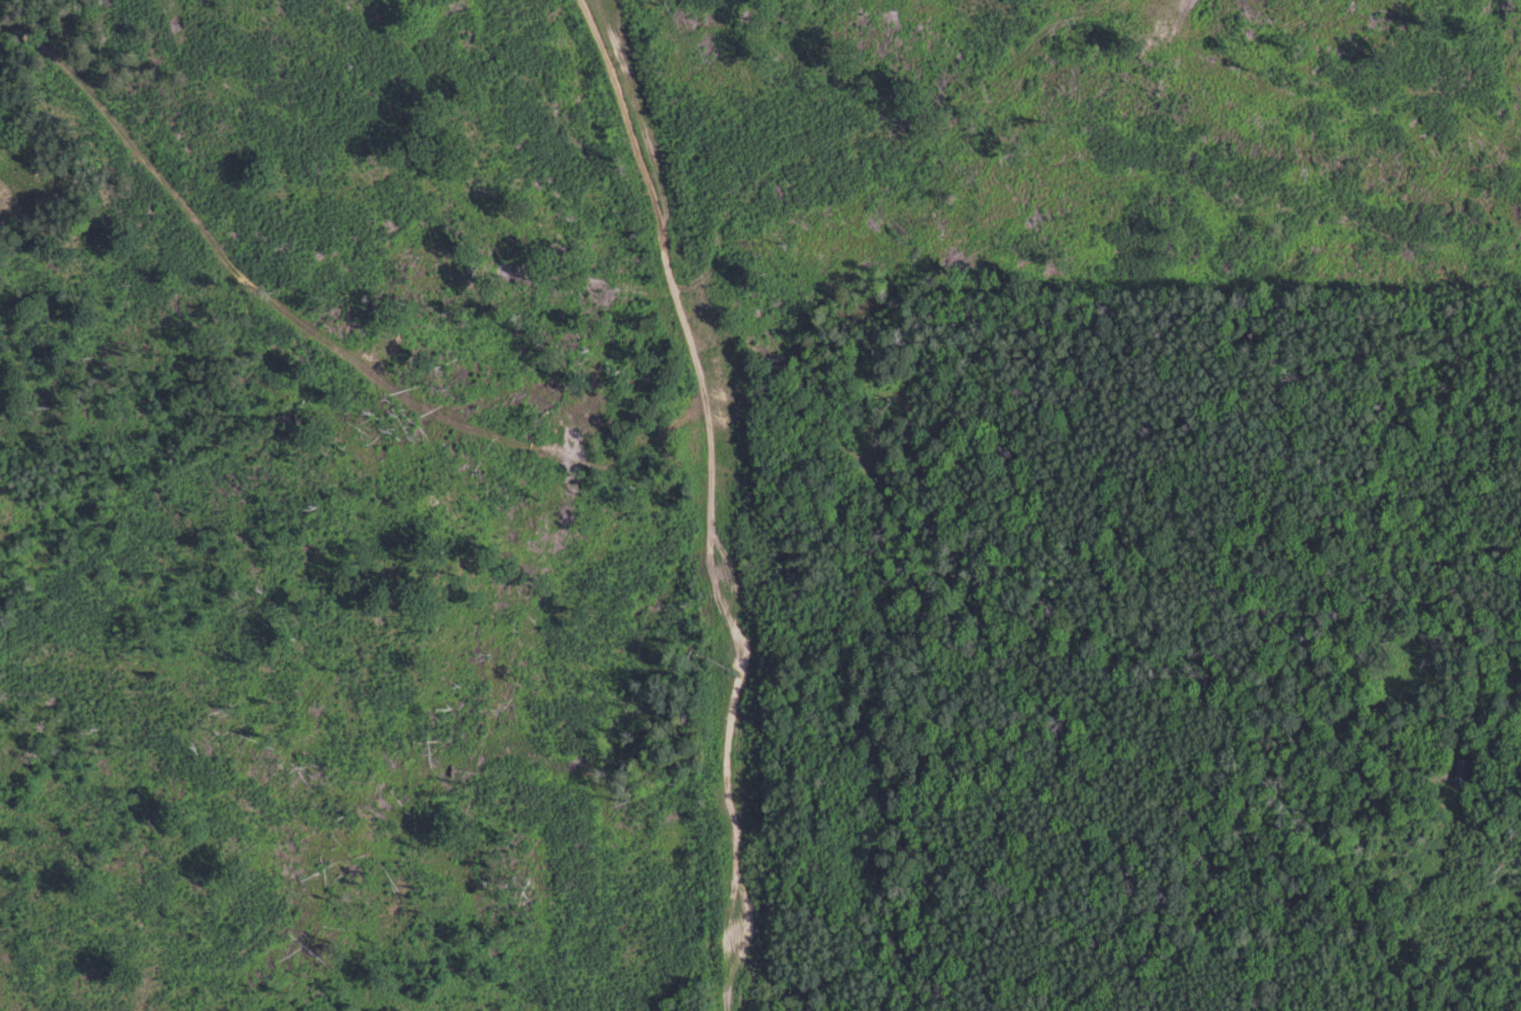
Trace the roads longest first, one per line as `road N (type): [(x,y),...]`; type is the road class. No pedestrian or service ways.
road 1 (track): [(568,0),(671,319),(702,527),(749,667),(753,924),(740,1010)]

